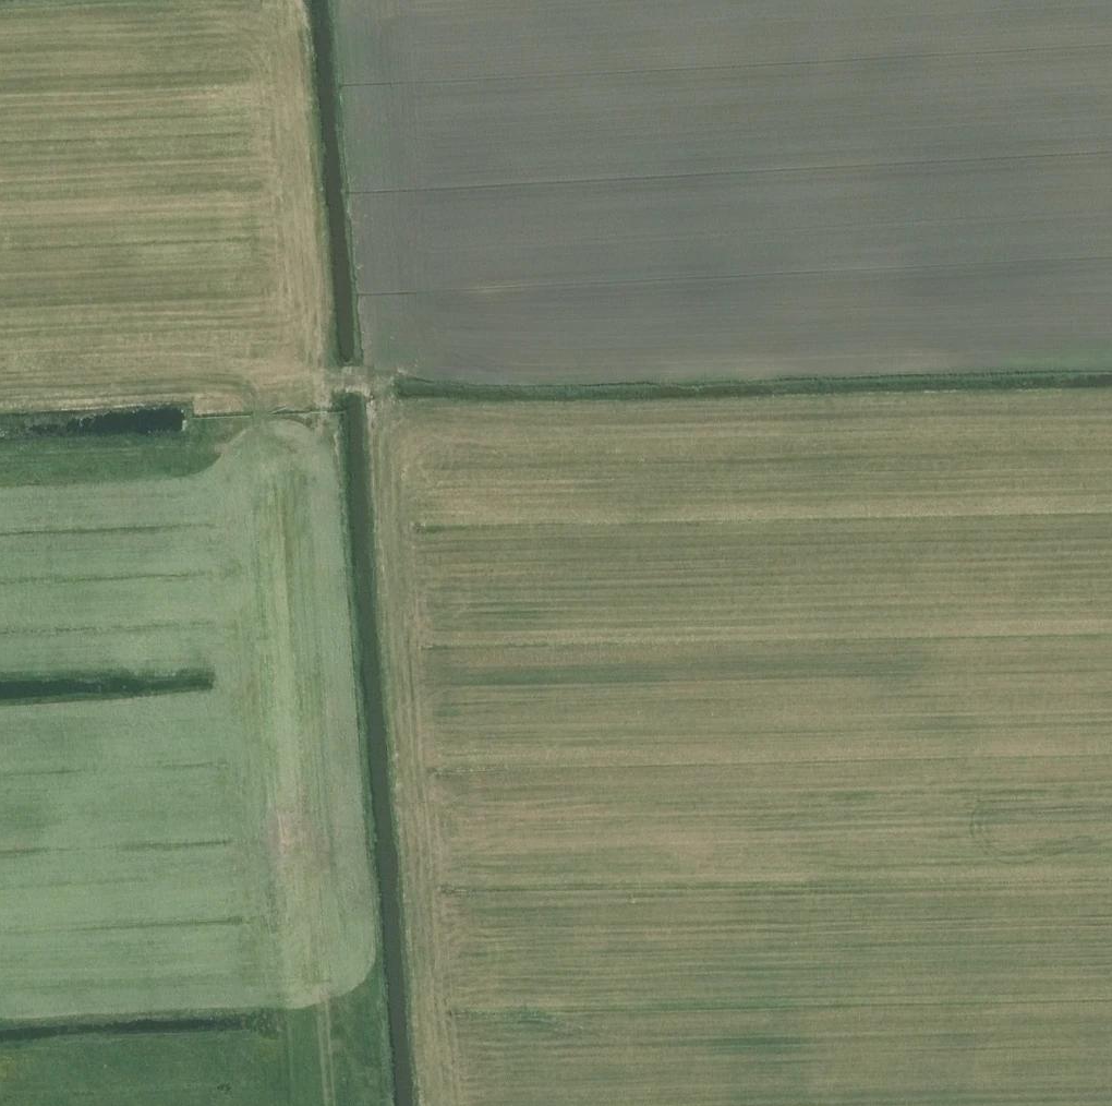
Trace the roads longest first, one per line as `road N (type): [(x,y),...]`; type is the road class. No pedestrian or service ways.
road 1 (track): [(287,0),(308,275),(304,339)]

